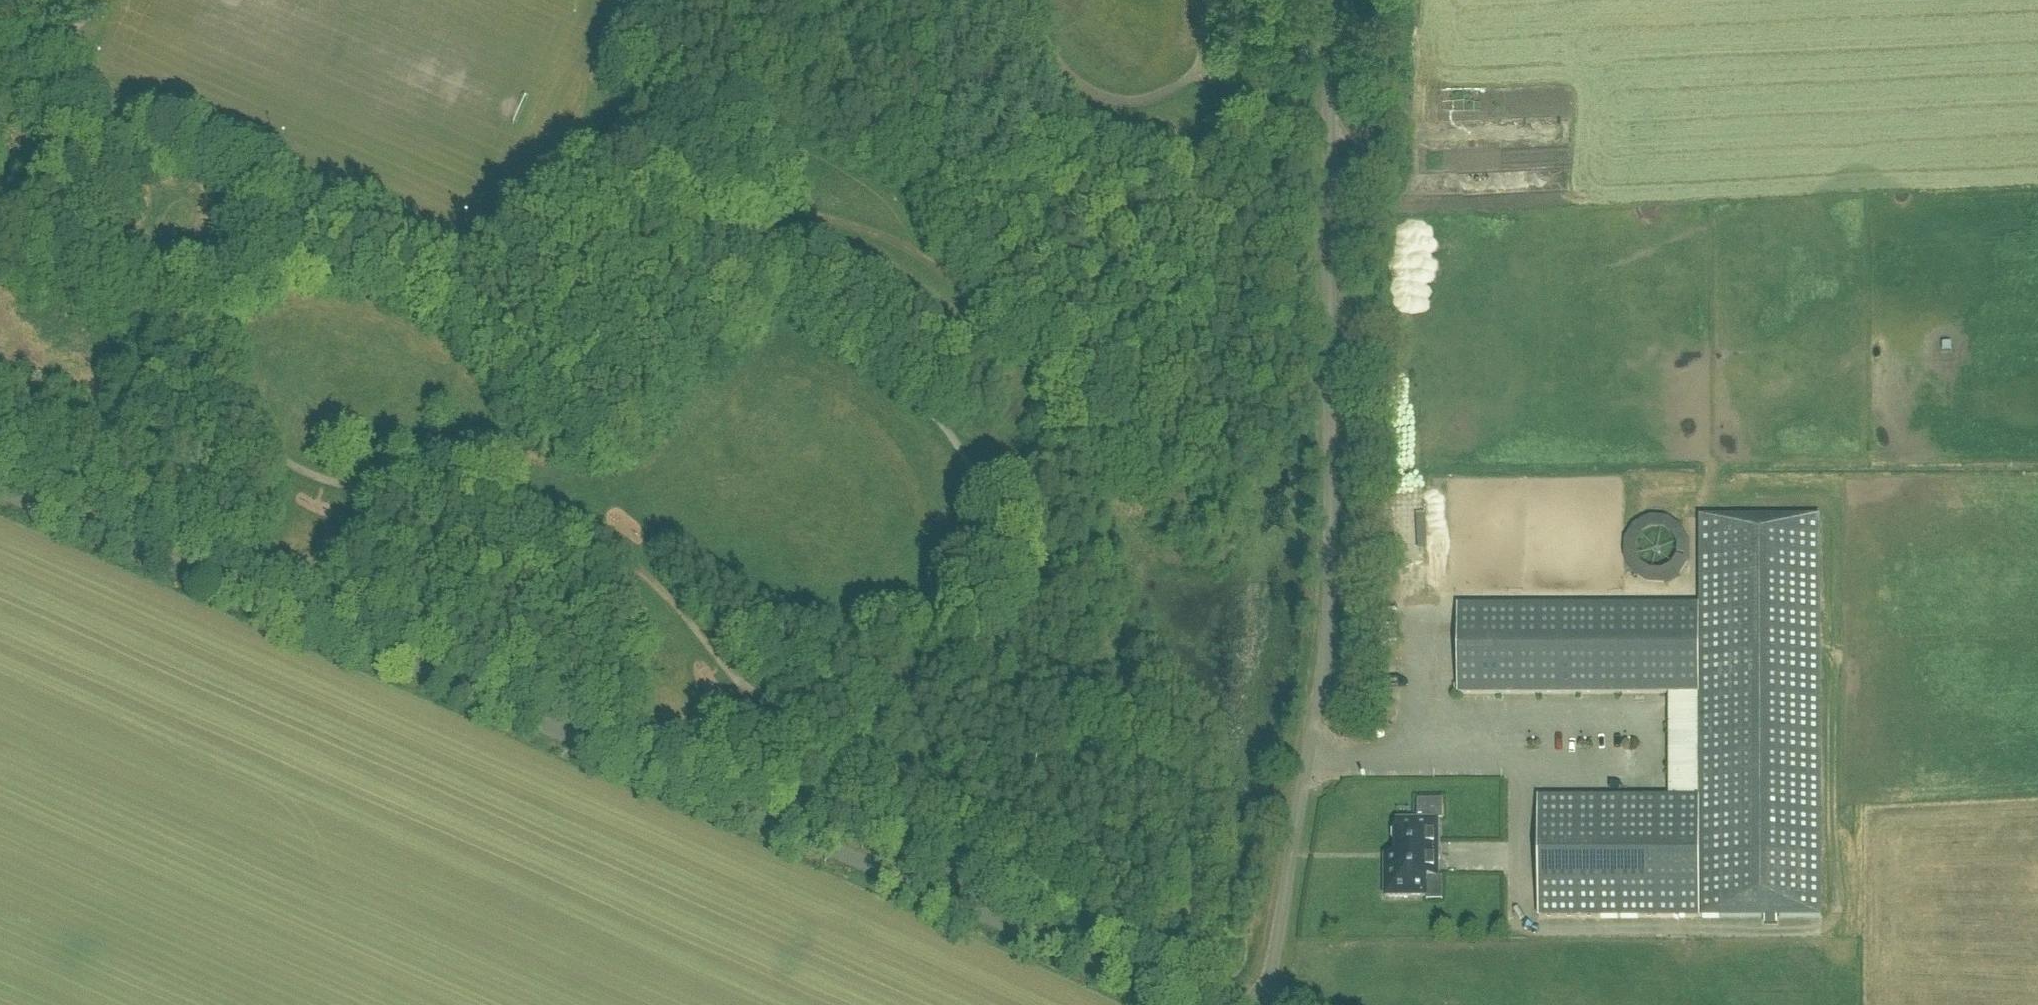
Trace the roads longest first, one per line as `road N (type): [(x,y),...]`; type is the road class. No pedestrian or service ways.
road 1 (track): [(33,64),(25,122),(46,187),(120,256),(201,313),(261,437),(284,457),(365,481),(485,498),(587,538),(644,577),(745,691),(769,704),(817,705),(885,686),(920,649),(970,538),(974,485),(953,438),(911,395),(835,345),(733,248),(719,215),(720,179)]
road 2 (unclassified): [(1194,1004),(0,490)]
road 3 (unclassified): [(1265,1004),(1327,644),(1327,0)]
road 4 (track): [(720,179),(909,250),(1039,367),(1080,381),(1151,367),(1169,336),(1194,179),(1252,101),(1236,0)]
road 5 (track): [(689,0),(665,62),(668,104),(720,179)]

